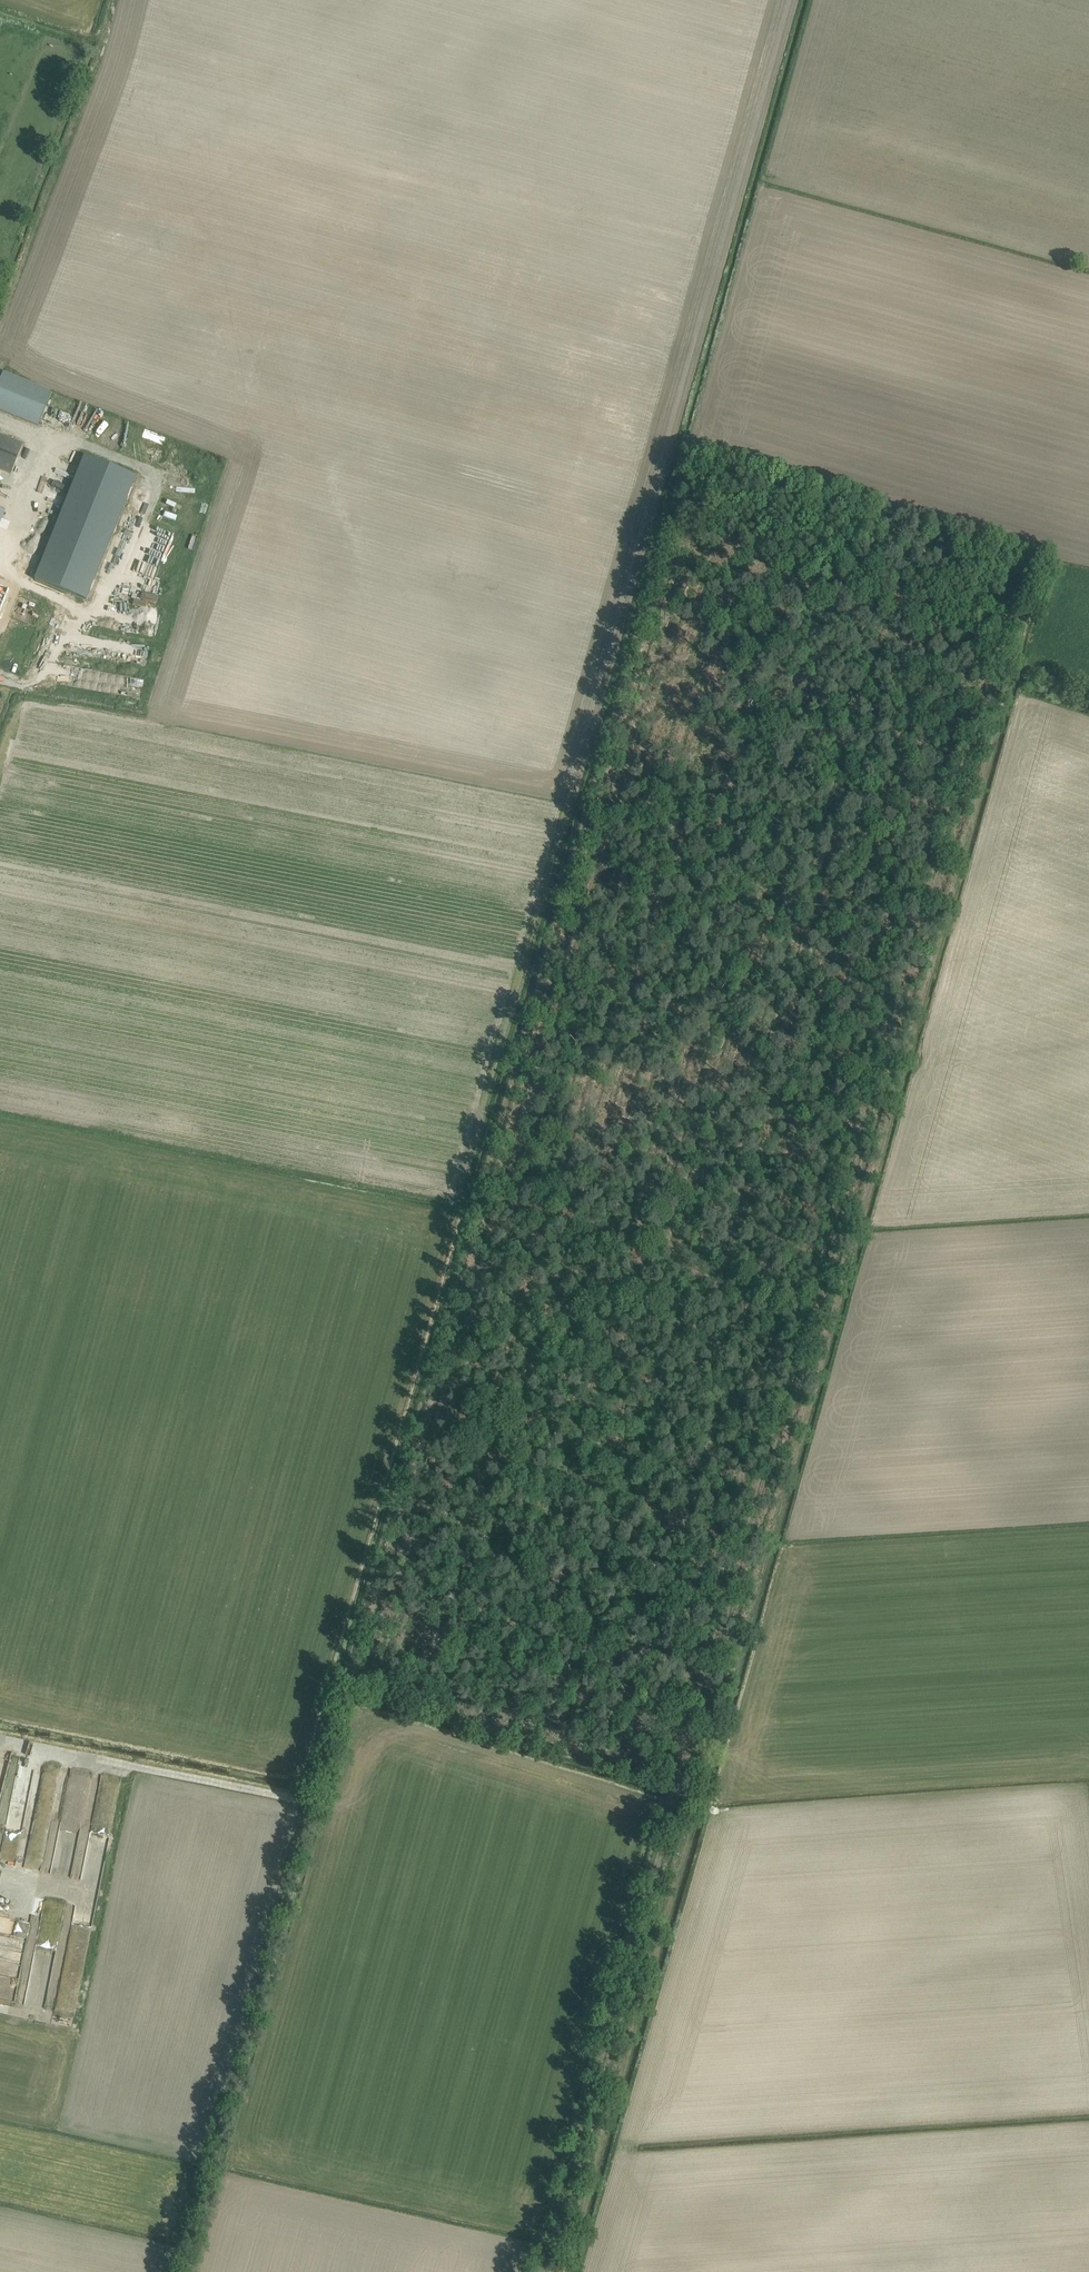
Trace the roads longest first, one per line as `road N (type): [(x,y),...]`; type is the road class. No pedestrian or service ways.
road 1 (track): [(0,333),(118,0)]

